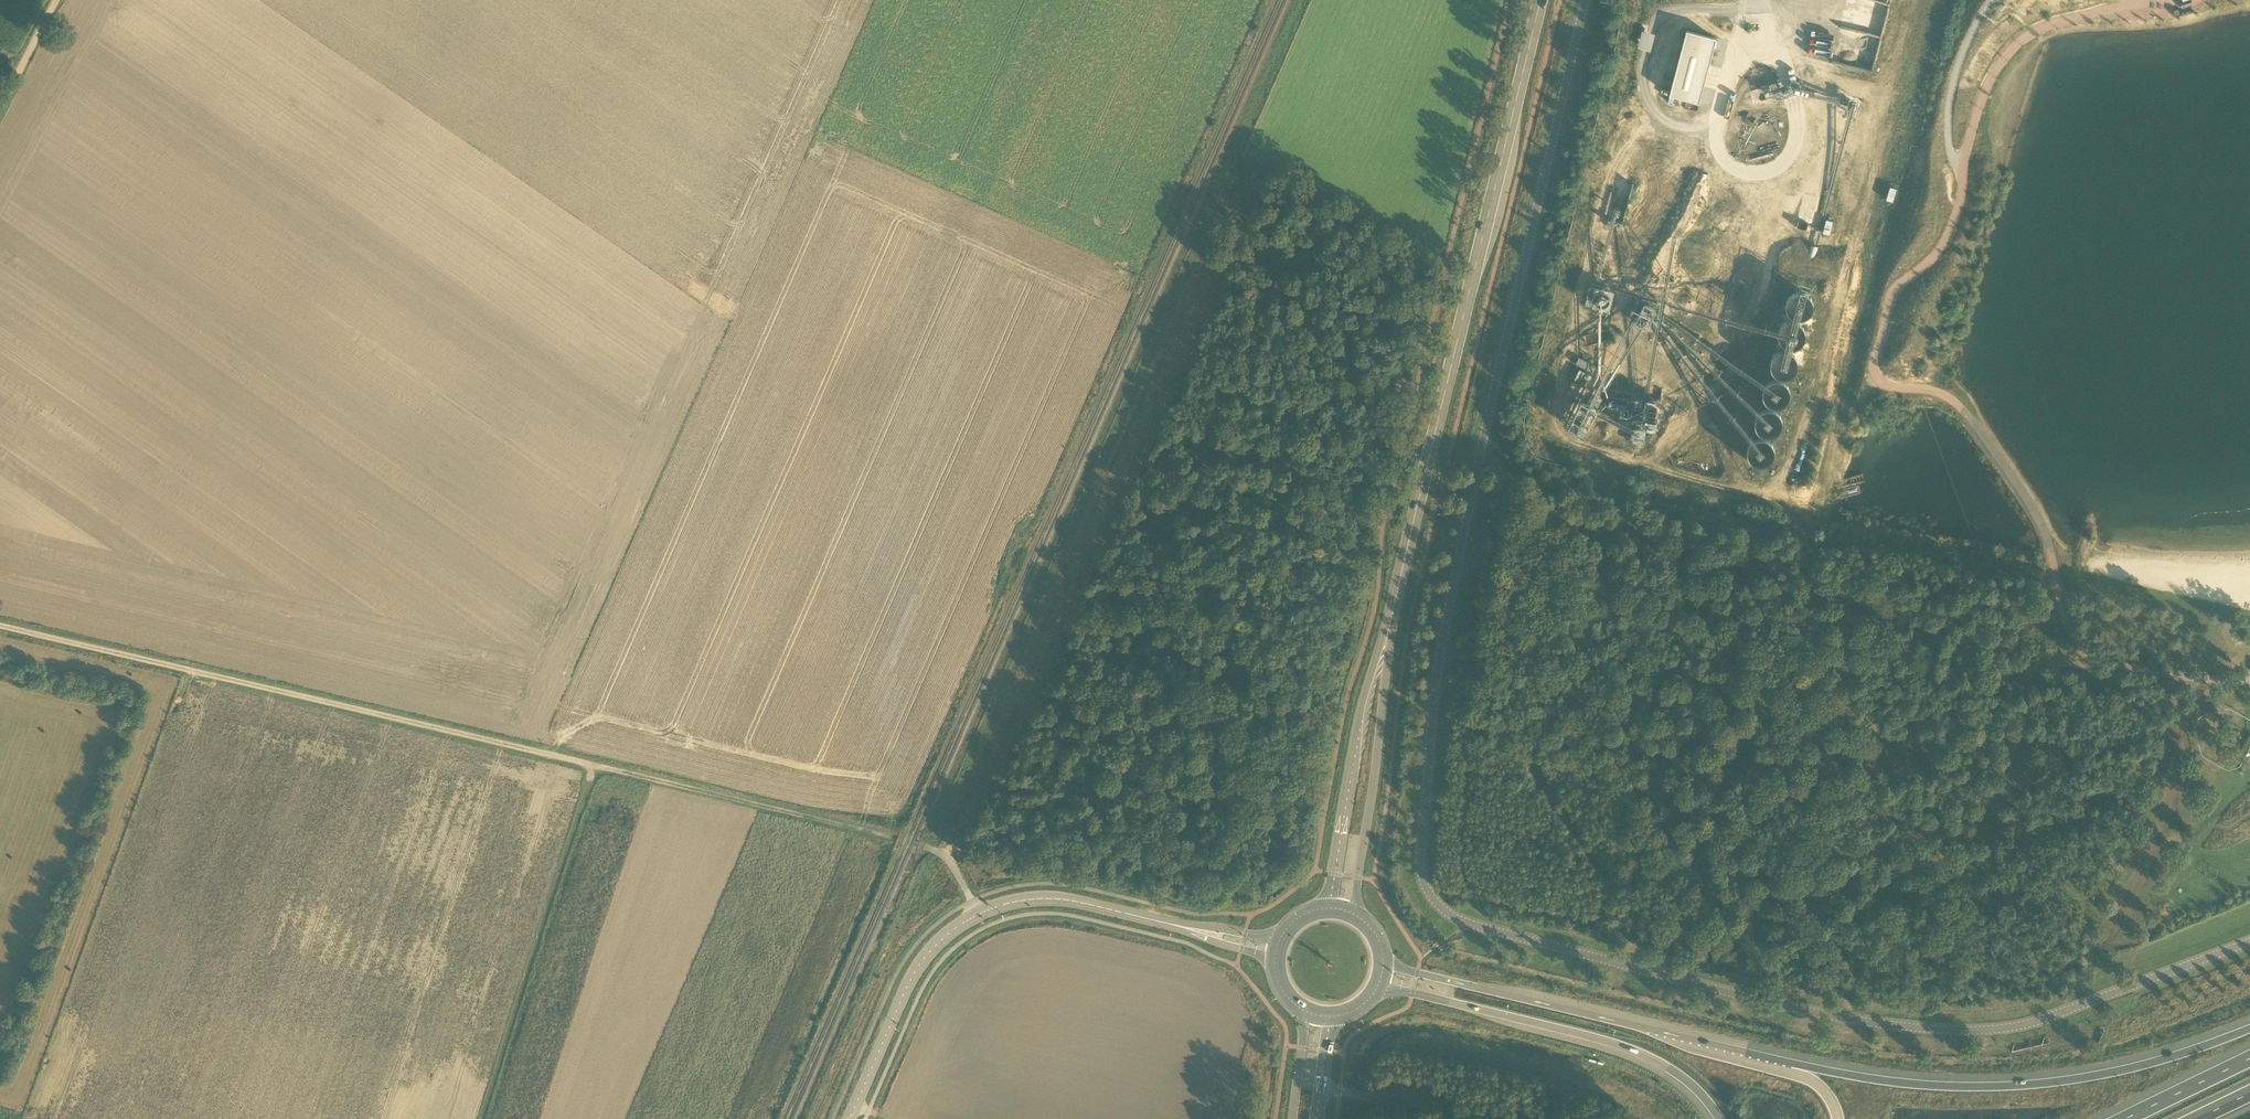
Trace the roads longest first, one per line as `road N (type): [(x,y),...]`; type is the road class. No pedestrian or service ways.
road 1 (unclassified): [(2249,940),(2032,1023),(1942,1030),(1804,1012),(1469,925),(1443,912),(1427,891),(1421,842),(1438,665),(1586,0)]
road 2 (track): [(0,625),(891,837)]
road 3 (motorway): [(2249,1029),(2090,1077),(1929,1085),(1737,1049),(1383,961)]
road 4 (track): [(947,859),(972,796),(1041,676),(1208,292)]
road 5 (secondary): [(1397,595),(1541,0)]
road 6 (tertiary): [(1144,917),(1028,898),(958,927),(922,961),(849,1118)]
road 7 (motorway): [(1374,990),(1627,1047),(1677,1073),(1719,1118)]
road 8 (track): [(488,1118),(599,767)]
road 9 (secondary): [(1355,914),(1397,595)]
road 10 (secondary): [(1397,595),(1365,700),(1326,908)]
road 11 (tertiary): [(1144,917),(1277,961)]
road 12 (tertiary): [(1281,939),(1144,917)]
road 13 (motorway): [(2249,1058),(2125,1118)]
road 14 (track): [(59,0),(0,108)]

